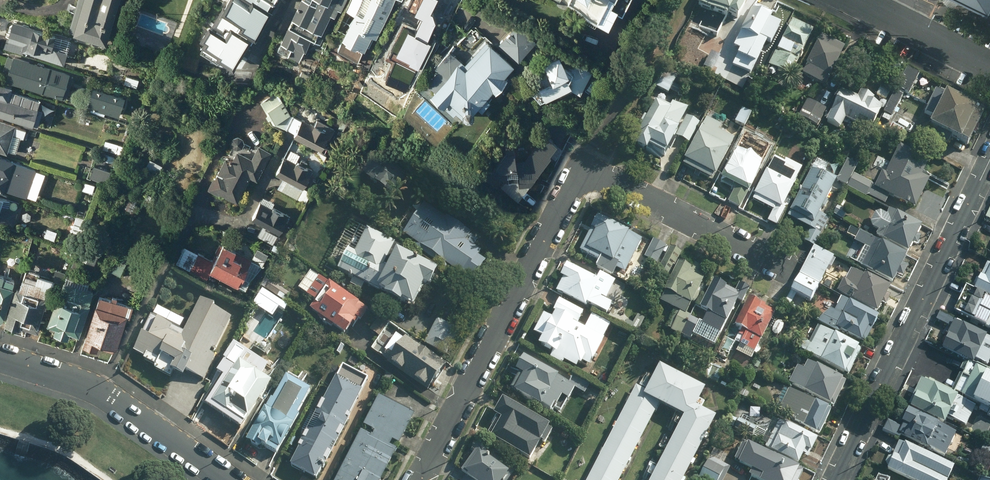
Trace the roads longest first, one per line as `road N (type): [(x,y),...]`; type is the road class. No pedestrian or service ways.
road 1 (residential): [(788,268),(583,169),(421,479)]
road 2 (residential): [(989,158),(836,479)]
road 3 (residential): [(0,357),(102,392),(228,479)]
road 4 (residential): [(989,69),(853,0)]

